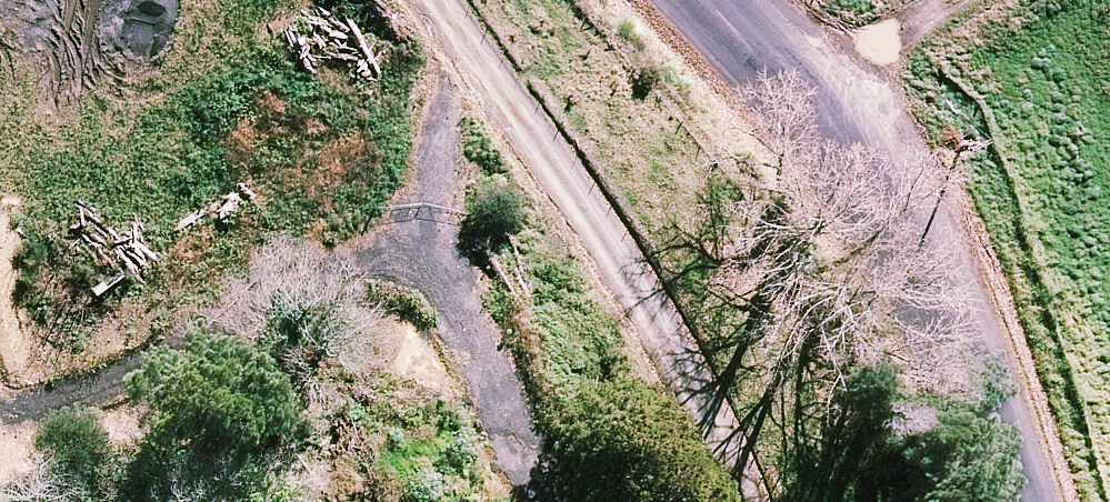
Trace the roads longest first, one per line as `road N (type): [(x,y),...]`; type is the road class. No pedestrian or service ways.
road 1 (track): [(429,0),(648,276),(741,501)]
road 2 (unclassified): [(710,0),(744,31),(864,195),(972,379),(1010,501)]
road 3 (track): [(465,55),(464,256),(550,413),(573,501)]

